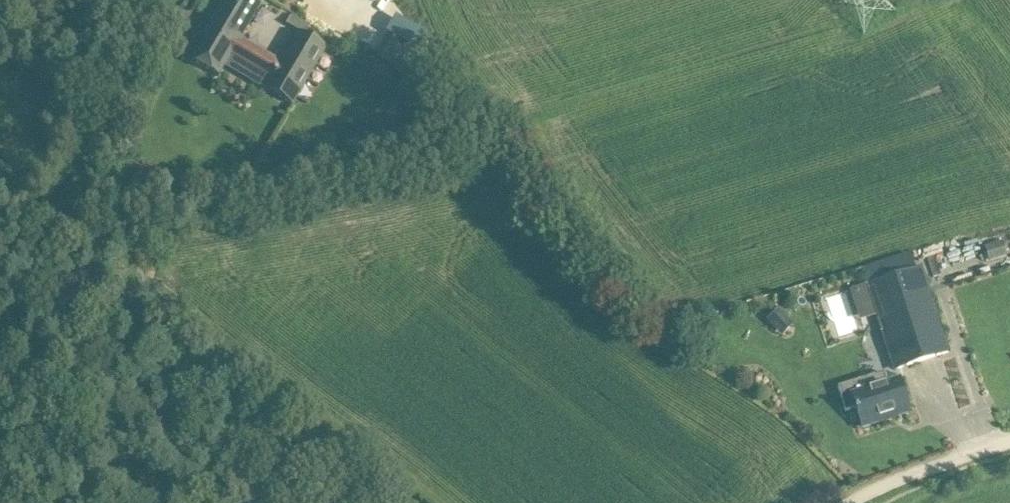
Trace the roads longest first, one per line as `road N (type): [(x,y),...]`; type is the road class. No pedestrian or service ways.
road 1 (track): [(0,351),(76,186),(178,0)]
road 2 (unclassified): [(846,502),(1009,443)]

